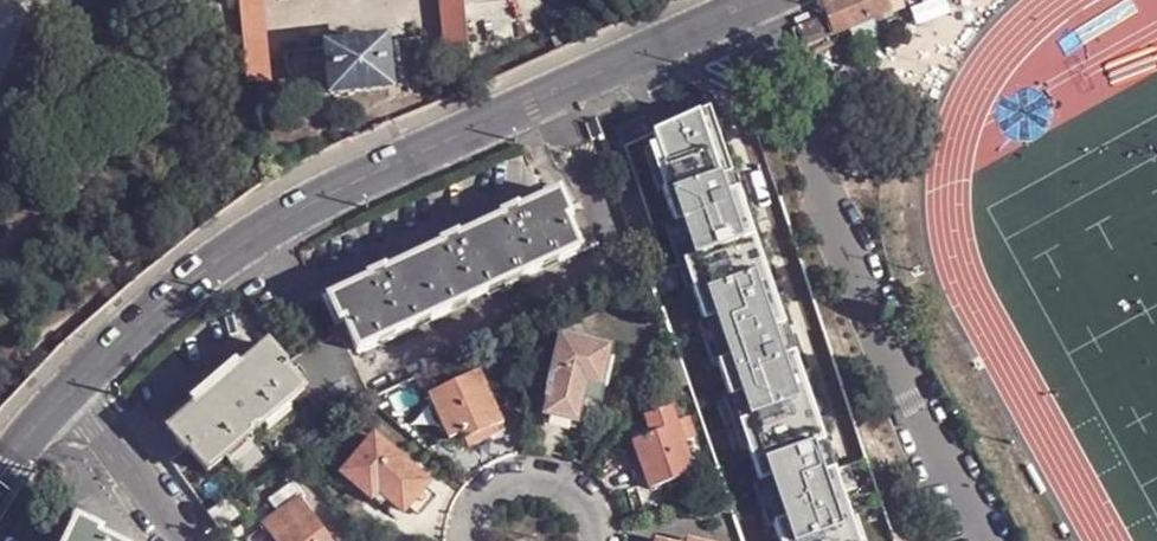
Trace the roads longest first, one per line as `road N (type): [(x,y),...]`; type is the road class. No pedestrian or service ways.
road 1 (tertiary): [(71,390),(195,278),(247,243),(360,182),(771,0)]
road 2 (residential): [(71,390),(181,540)]

